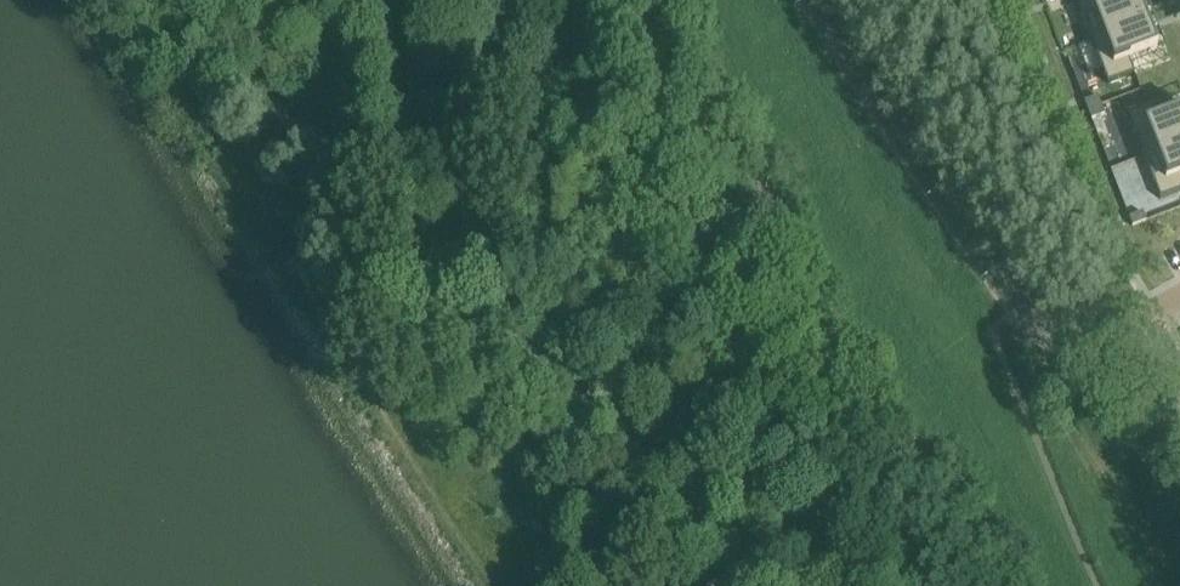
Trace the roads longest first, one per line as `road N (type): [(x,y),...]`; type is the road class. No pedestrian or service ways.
road 1 (unclassified): [(1144,323),(1085,344),(1051,334),(1015,304),(814,0)]

